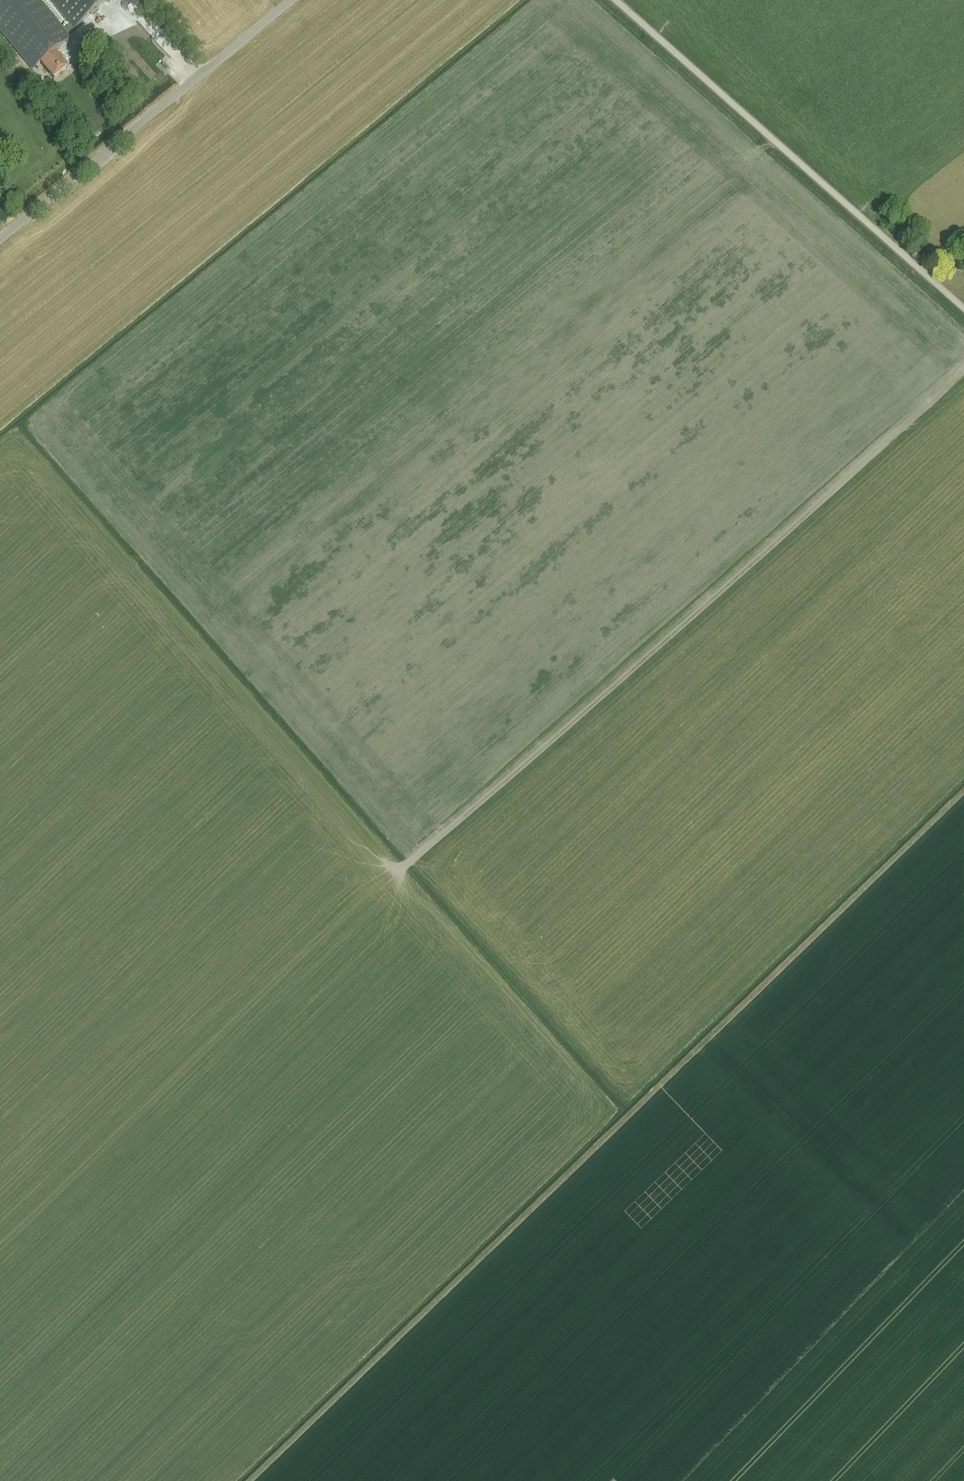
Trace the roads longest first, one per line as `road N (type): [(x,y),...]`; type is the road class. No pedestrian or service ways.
road 1 (unclassified): [(963,308),(616,0)]
road 2 (unclassified): [(0,240),(292,0)]

